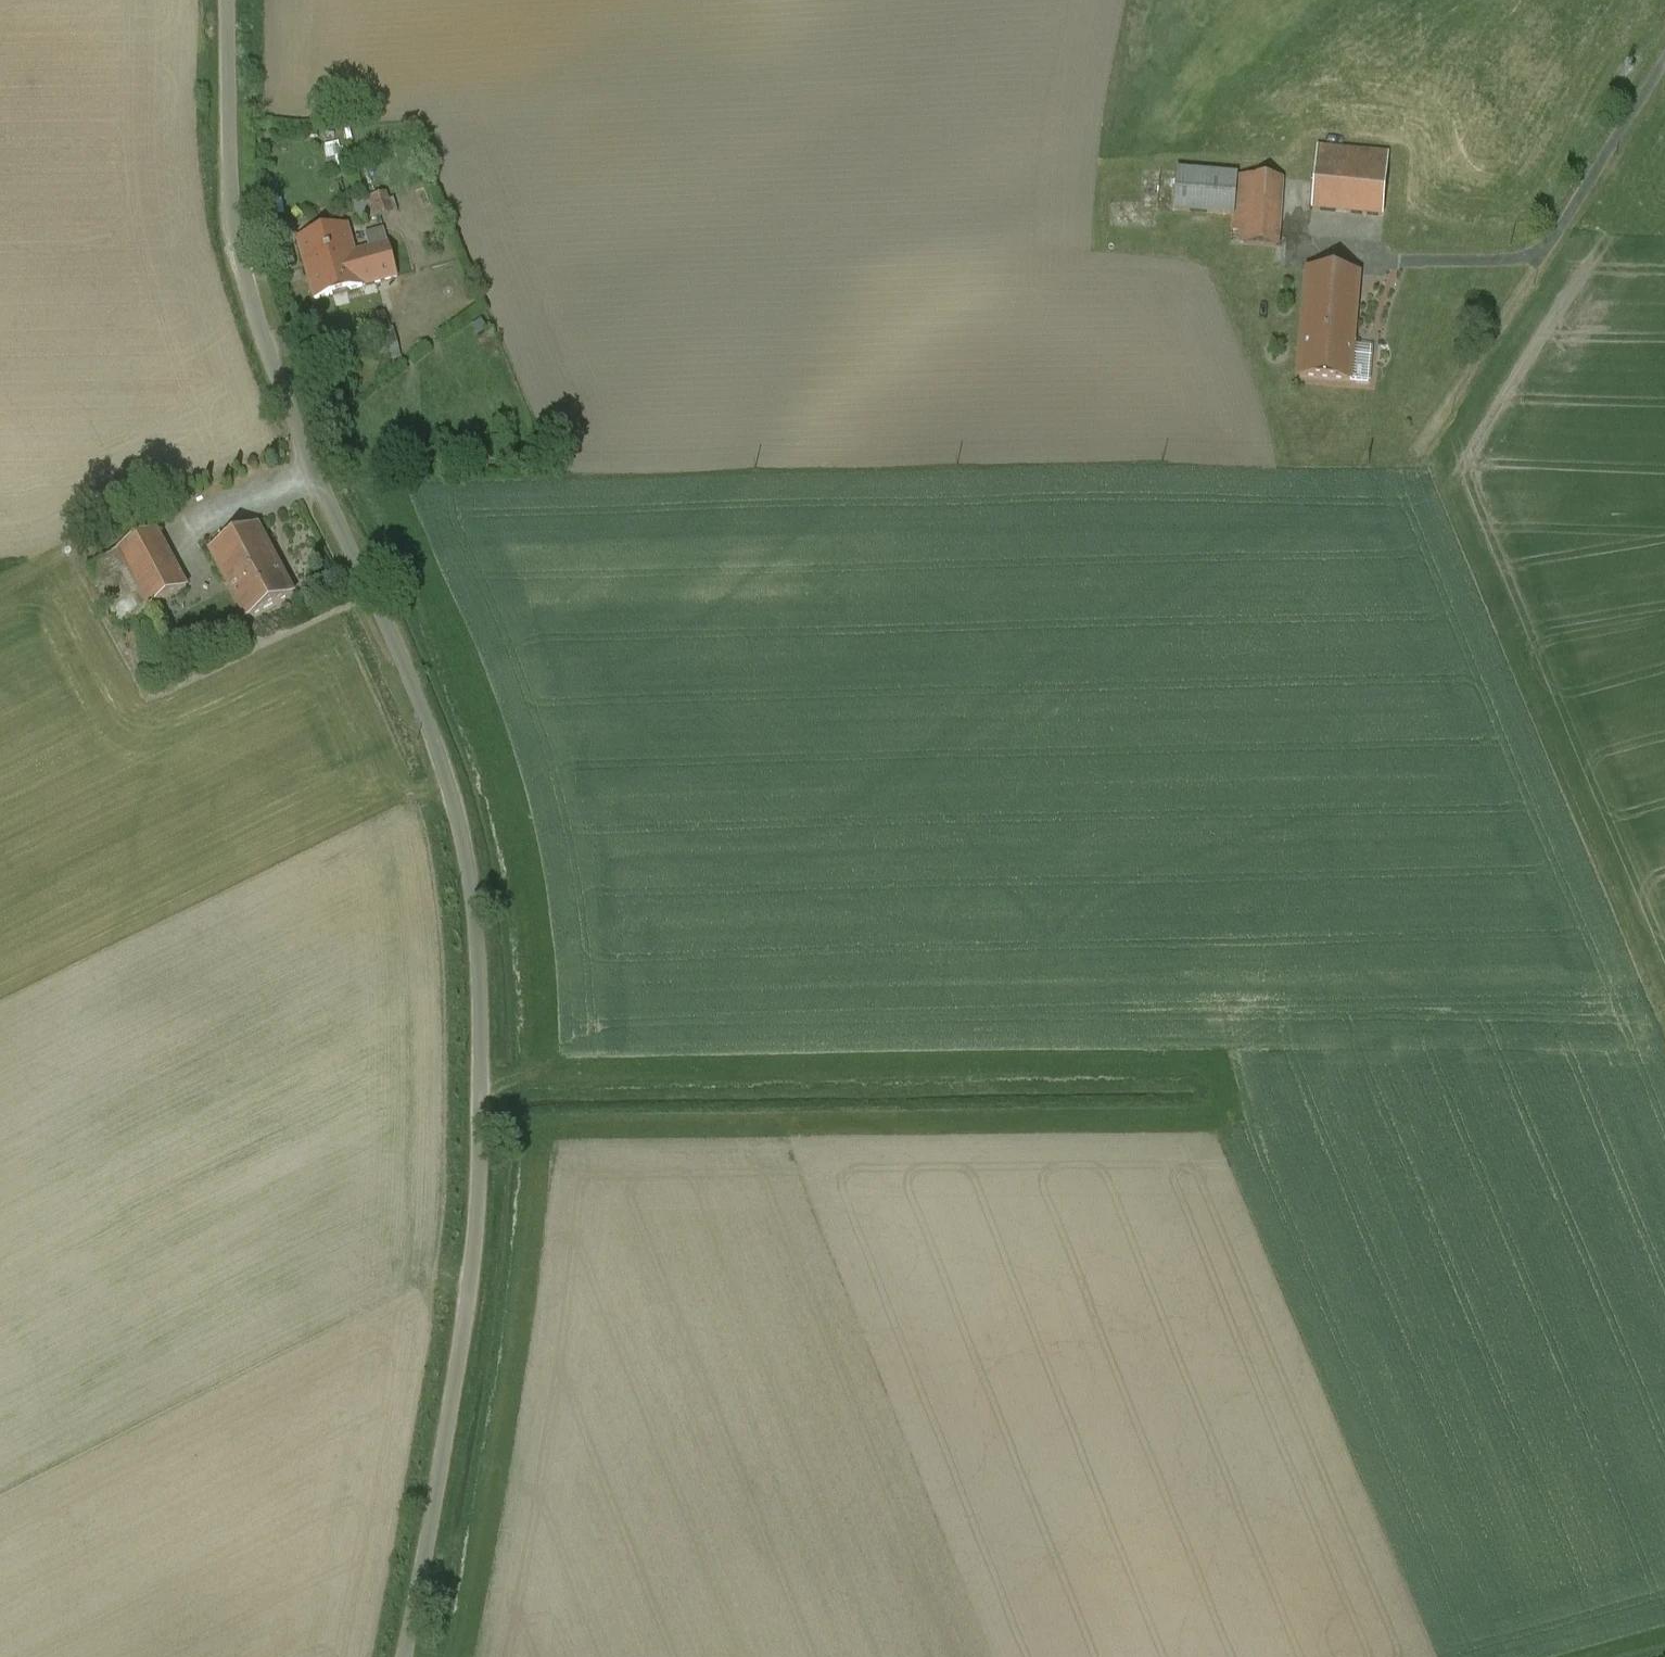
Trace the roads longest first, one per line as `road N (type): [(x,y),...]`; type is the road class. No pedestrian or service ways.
road 1 (unclassified): [(404,1656),(473,1256),(480,1124),(471,878),(421,706),(285,401),(247,279),(233,226),(227,0)]

